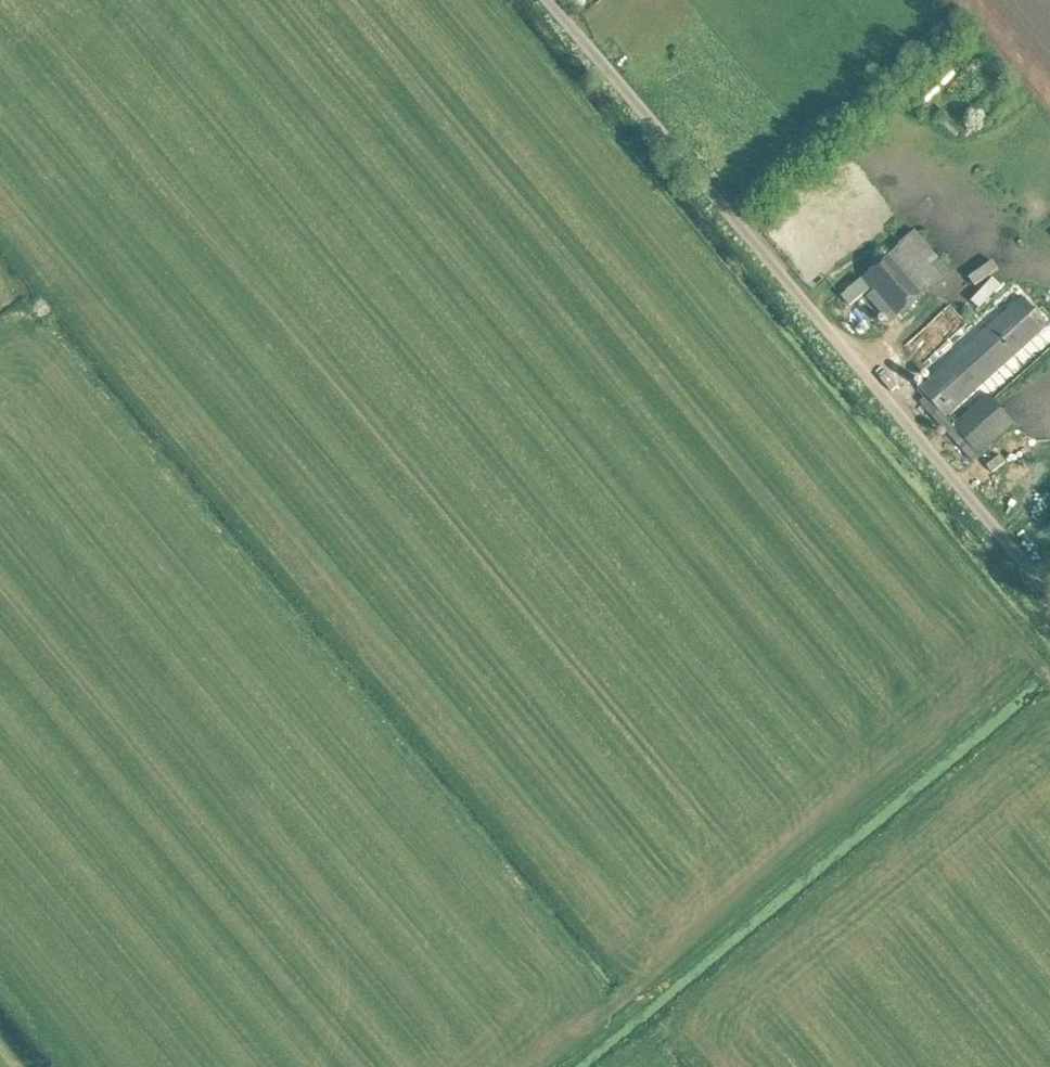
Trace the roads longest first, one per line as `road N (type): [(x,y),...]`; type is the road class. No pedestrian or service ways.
road 1 (unclassified): [(1049,596),(548,0)]

